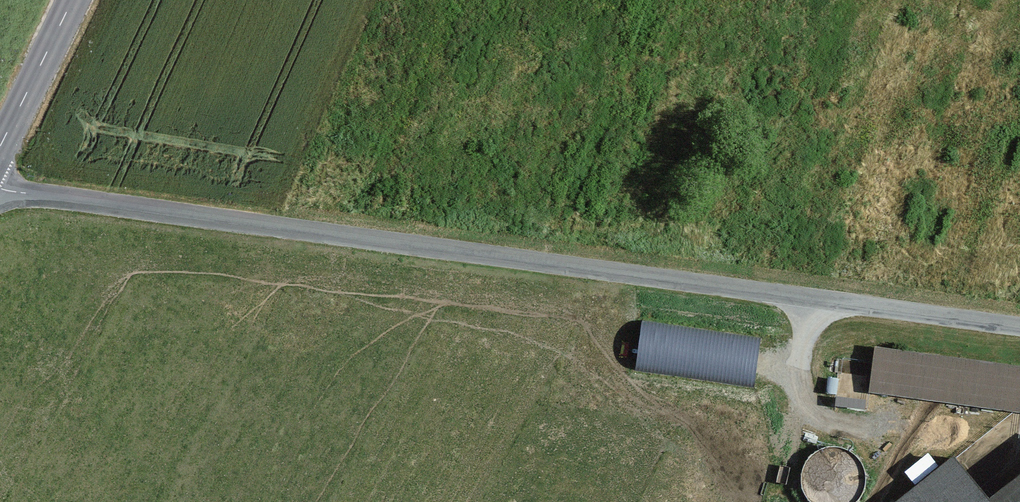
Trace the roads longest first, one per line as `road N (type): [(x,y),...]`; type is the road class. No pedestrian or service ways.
road 1 (residential): [(1019,336),(0,196)]
road 2 (tertiary): [(68,0),(0,152)]

